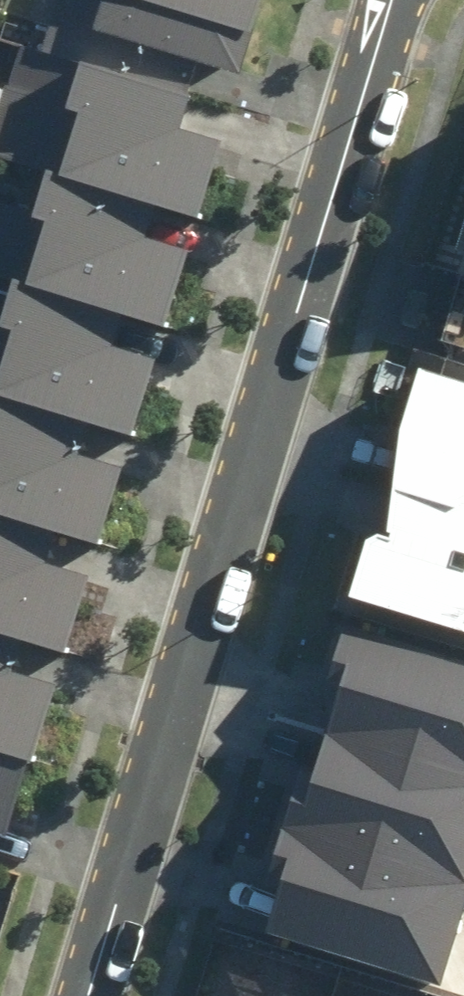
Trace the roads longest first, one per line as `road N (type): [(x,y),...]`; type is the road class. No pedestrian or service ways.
road 1 (residential): [(103,995),(392,0)]

